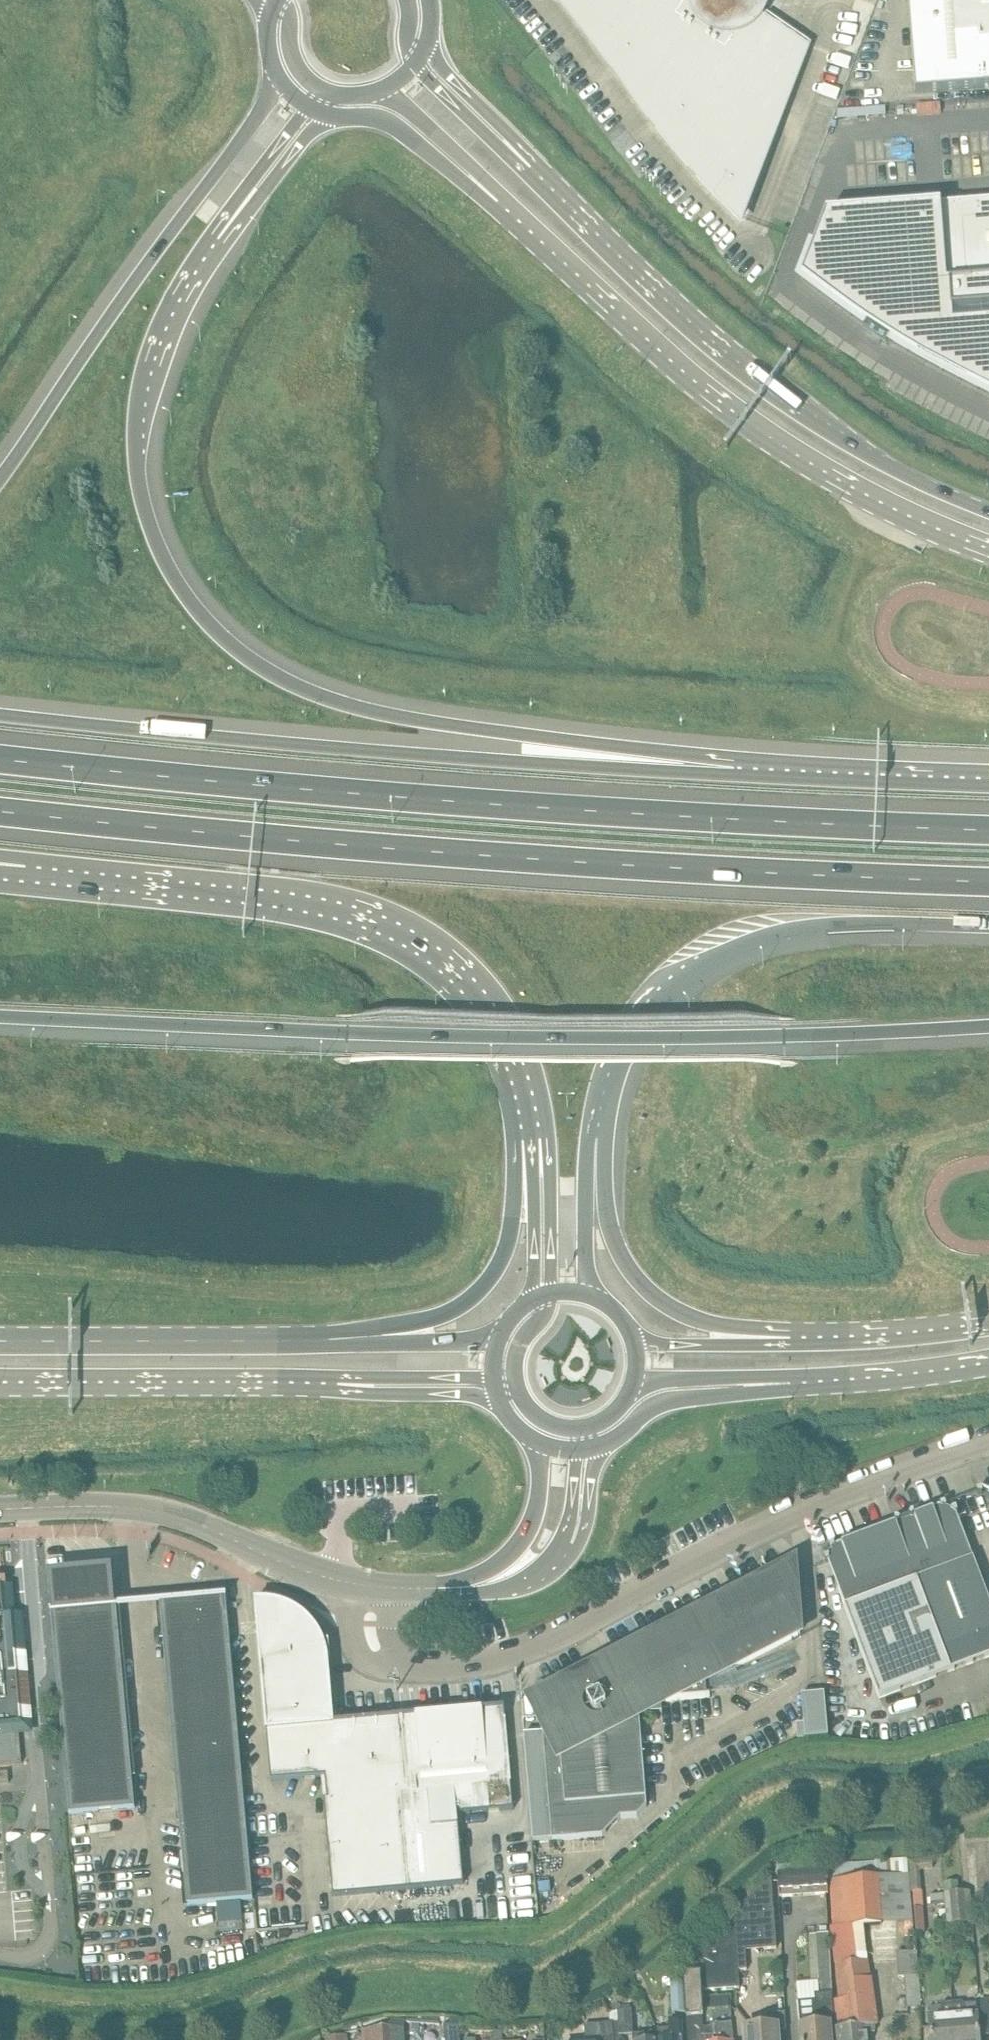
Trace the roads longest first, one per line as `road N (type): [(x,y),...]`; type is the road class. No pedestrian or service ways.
road 1 (motorway): [(988,830),(824,825),(0,761)]
road 2 (motorway): [(0,813),(411,850),(988,878)]
road 3 (motorway): [(0,1015),(571,1035),(988,1023)]
road 4 (motorway): [(739,772),(367,709),(297,686),(208,623),(156,544),(140,491),(135,437),(153,339),(211,235)]
road 5 (track): [(294,2039),(347,2016),(388,2008),(555,2010),(607,1984),(776,1844),(988,1812)]
road 6 (motorway): [(739,772),(0,714)]
road 7 (unclassified): [(369,1585),(371,1629),(392,1659),(435,1670),(462,1667),(515,1652),(839,1494),(988,1440)]
road 8 (trunk): [(44,874),(293,900),(396,929),(436,955),(493,1015),(528,1110)]
road 9 (secondary): [(515,215),(703,391),(829,475),(988,549)]
road 10 (secondary): [(988,510),(842,436),(739,361),(542,177)]
road 11 (motorway): [(598,1119),(635,1018),(661,988),(702,962),(757,938),(829,925),(988,924)]
road 12 (motorway): [(280,79),(0,478)]
road 13 (tertiary): [(0,1510),(106,1503),(156,1509),(284,1562),(369,1585)]
road 14 (motorway): [(836,1336),(709,1323),(657,1296),(616,1246),(598,1119)]
road 15 (trunk): [(528,1110),(516,1139),(509,1235),(483,1285),(430,1318),(316,1339)]
road 16 (secondary): [(0,1380),(322,1381)]
road 17 (secondary): [(316,1339),(0,1340)]
road 18 (secondary): [(605,1443),(659,1401),(842,1379)]
road 19 (motorway): [(988,777),(739,772)]
road 20 (secondary): [(335,115),(374,115),(402,130),(492,206),(515,215)]
road 21 (secondary): [(635,1387),(677,1377),(842,1379)]
road 22 (secondary): [(836,1336),(670,1343),(631,1333)]
road 23 (secondary): [(370,93),(403,105),(515,215)]
road 24 (trunk): [(528,1110),(532,1299)]
road 25 (secondary): [(503,1332),(488,1340),(316,1339)]
road 26 (trunk): [(528,1110),(547,1137),(550,1292)]
road 27 (secondary): [(322,1381),(460,1393),(501,1405)]
road 28 (motorway): [(595,1297),(585,1258),(589,1144),(598,1119)]
road 29 (secondary): [(542,177),(428,40)]
road 30 (motorway): [(211,235),(335,115)]
road 31 (tertiary): [(535,1441),(541,1476),(530,1528),(471,1586)]
road 32 (secondary): [(322,1381),(493,1377)]
road 33 (secondary): [(542,177),(416,62)]
road 34 (motorway): [(211,235),(310,106)]
road 35 (secondary): [(988,1321),(836,1336)]
road 36 (secondary): [(842,1379),(988,1365)]

